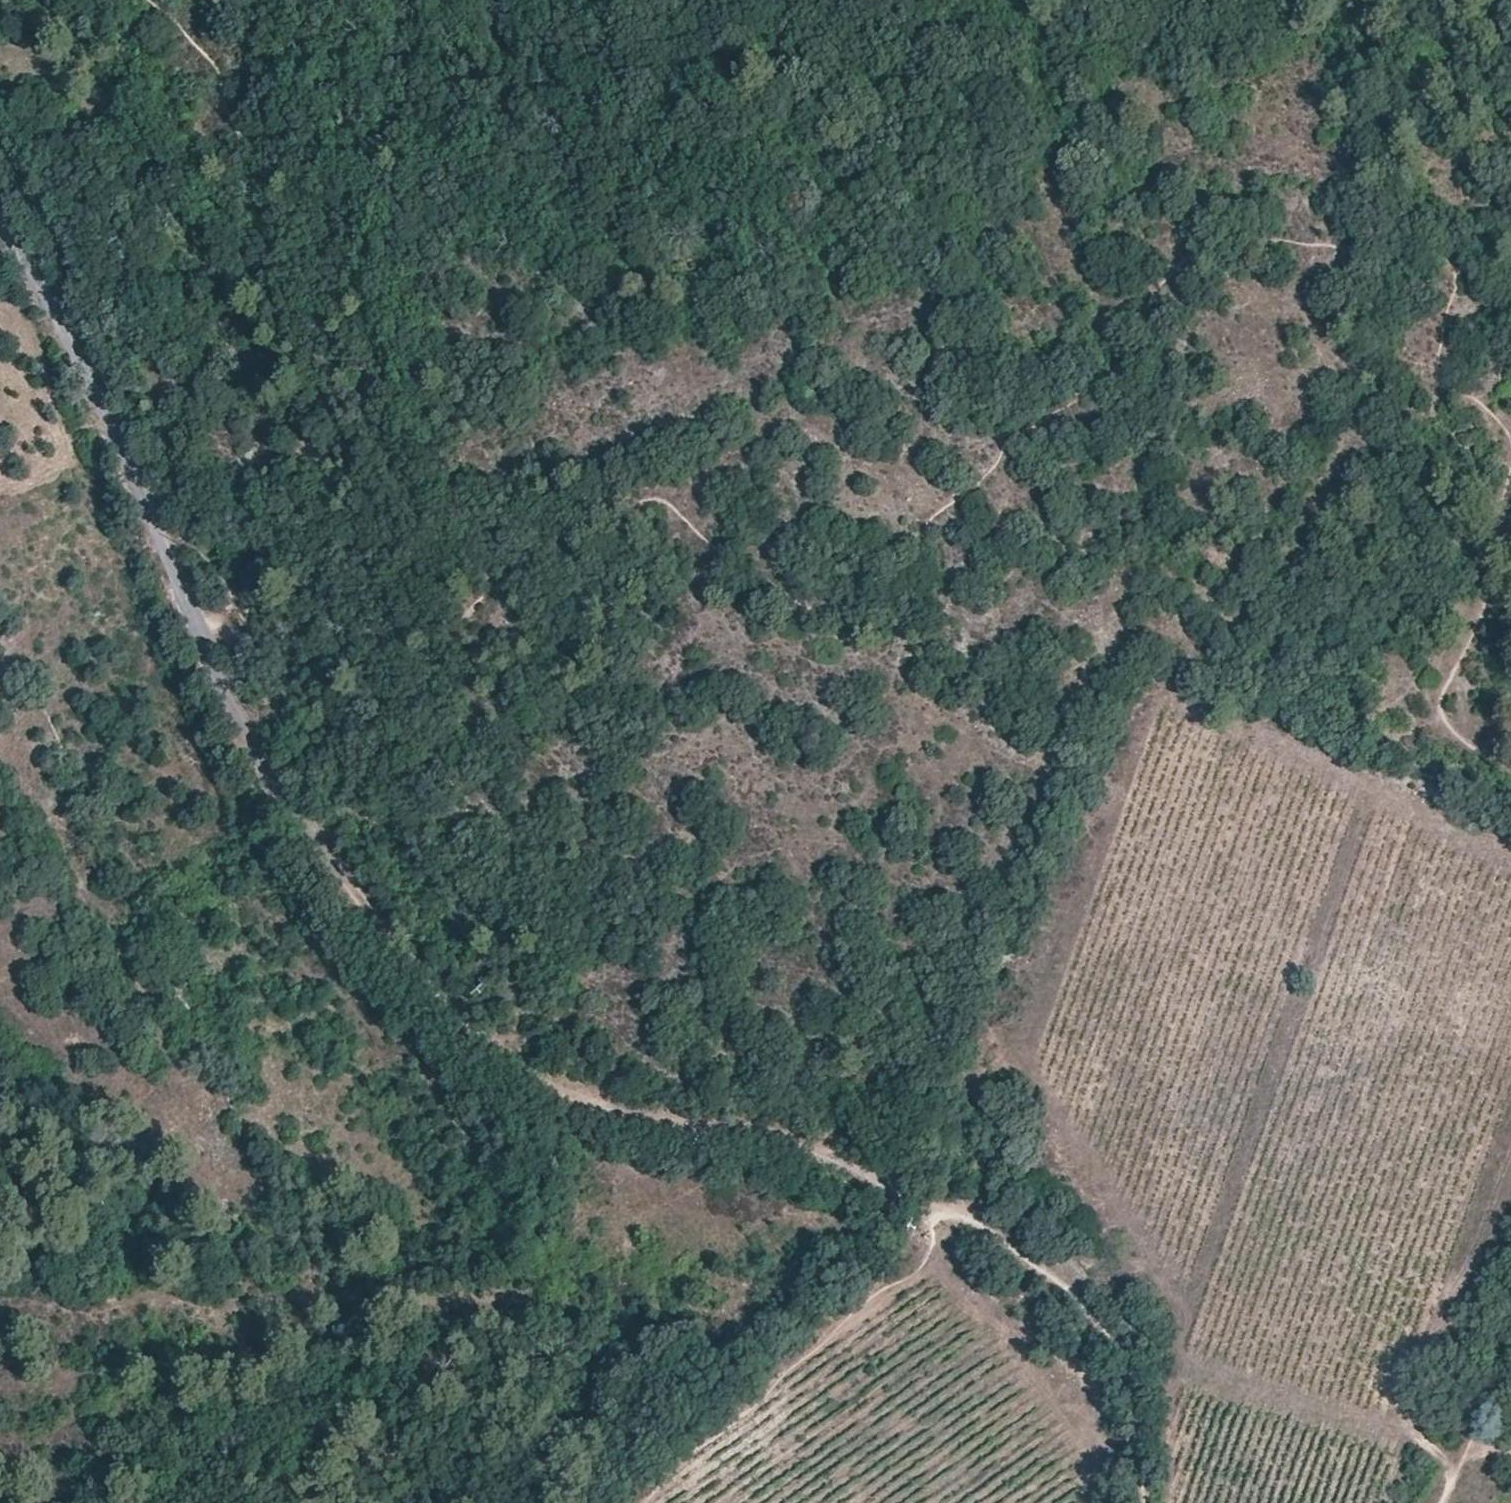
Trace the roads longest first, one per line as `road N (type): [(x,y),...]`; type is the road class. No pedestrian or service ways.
road 1 (track): [(0,226),(77,349),(138,470),(180,588),(258,751),(294,810),(326,835),(430,981),(489,1038),(578,1102),(820,1148),(950,1208),(1079,1295),(1125,1358)]

